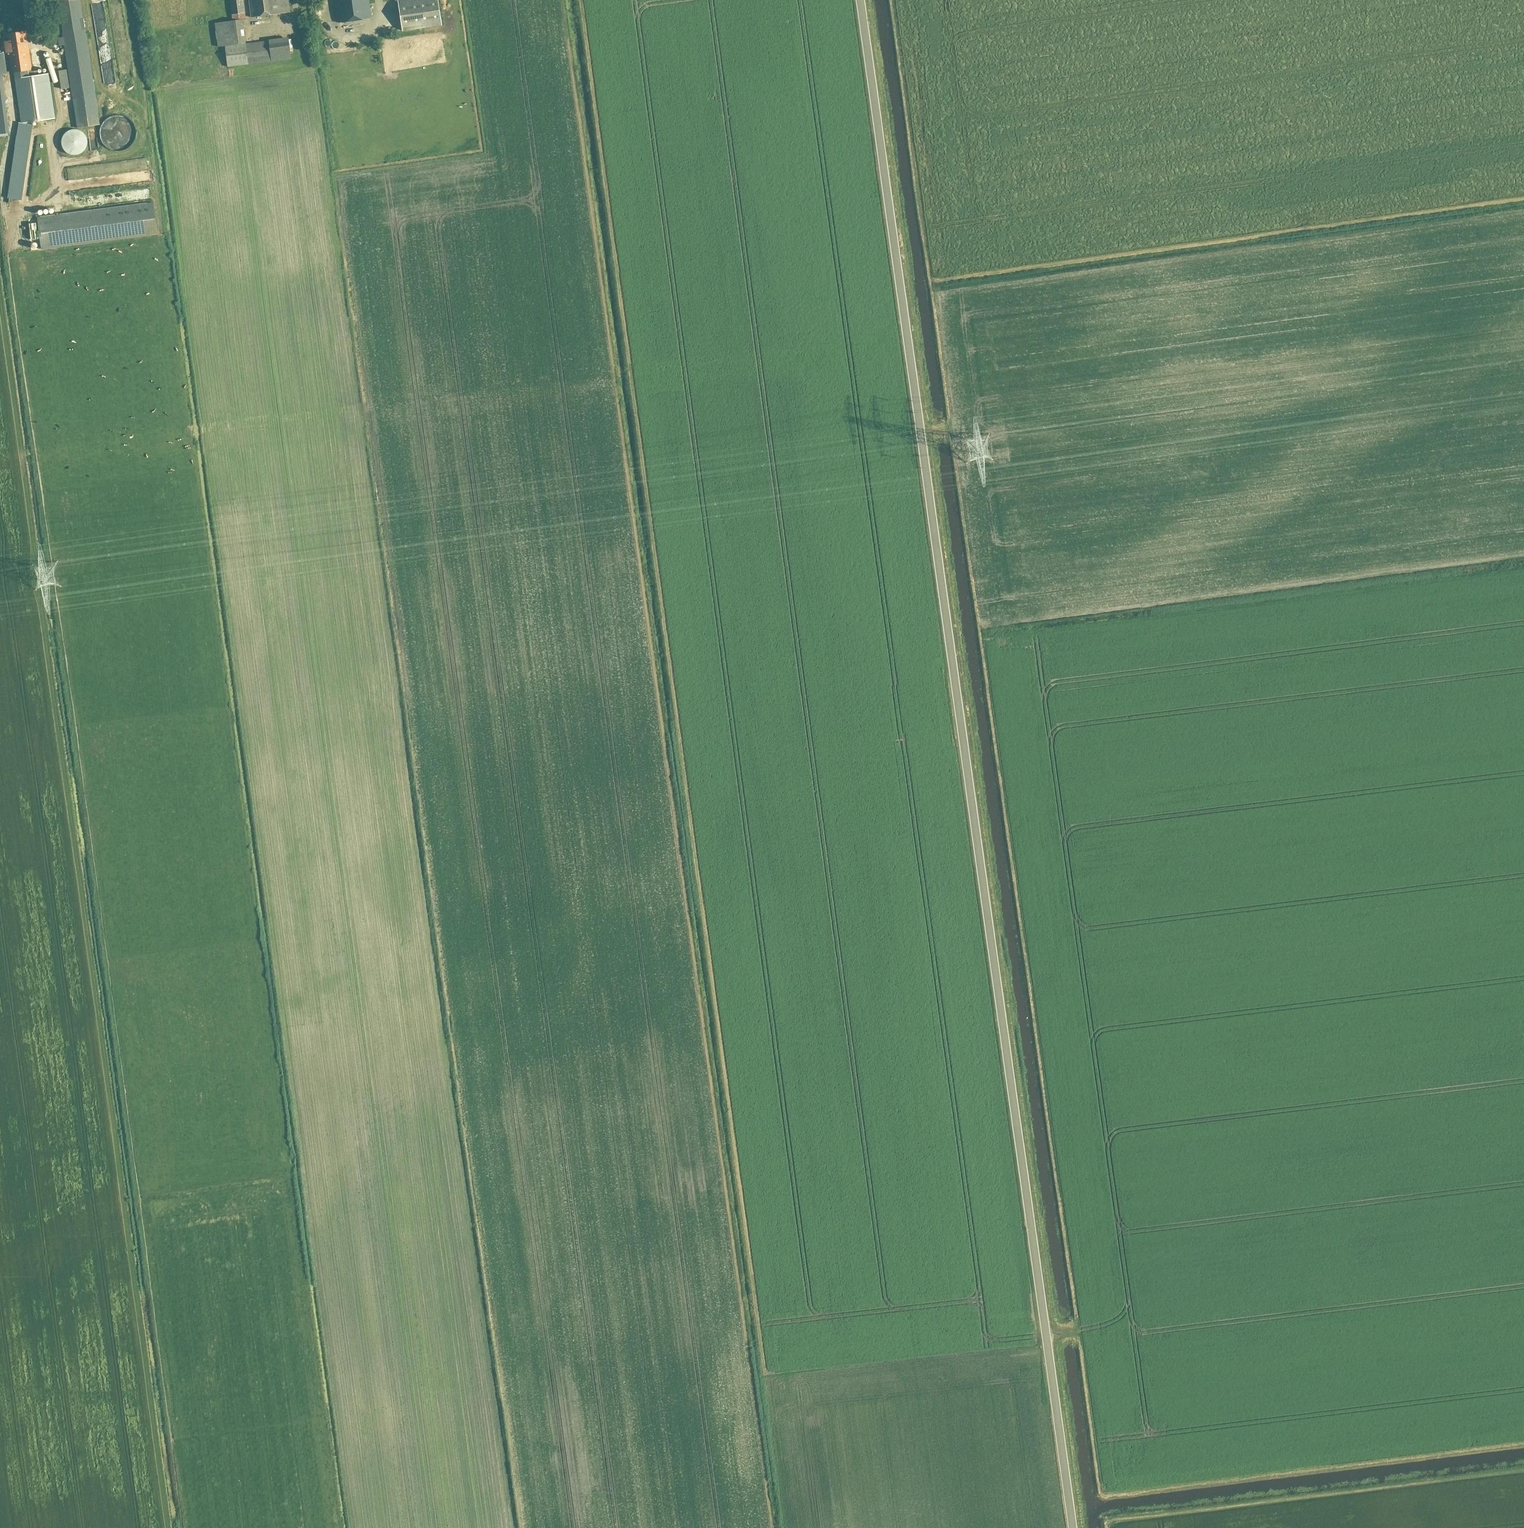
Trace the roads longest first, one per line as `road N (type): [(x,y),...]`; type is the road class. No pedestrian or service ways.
road 1 (unclassified): [(1073,1527),(859,0)]

